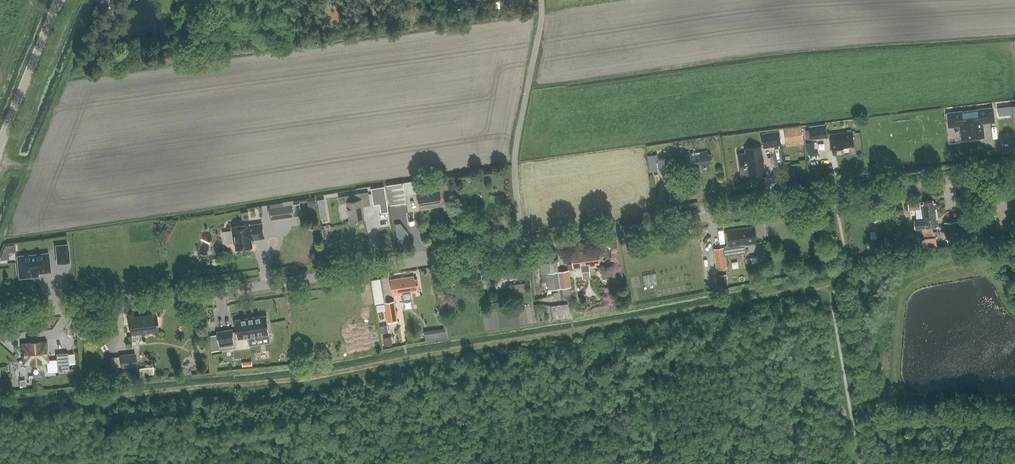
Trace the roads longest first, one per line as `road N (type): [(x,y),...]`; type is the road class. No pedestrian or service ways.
road 1 (unclassified): [(0,317),(522,246)]
road 2 (unclassified): [(522,246),(1014,174)]
road 3 (residential): [(541,0),(514,164),(522,246)]
road 4 (unclassified): [(0,145),(59,0)]

